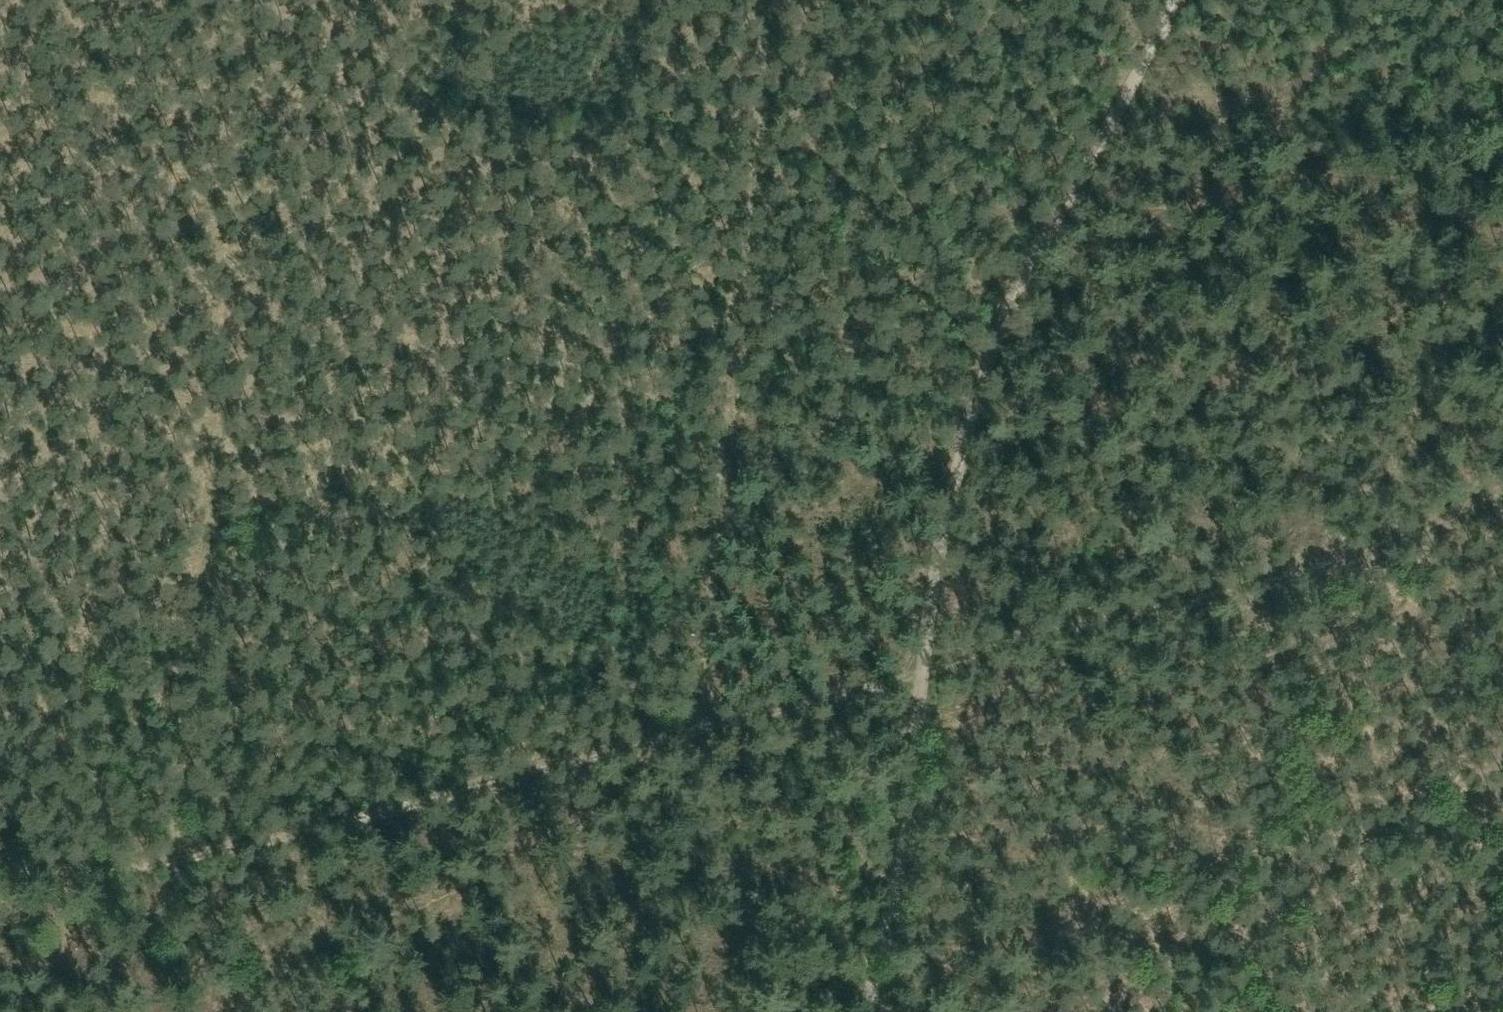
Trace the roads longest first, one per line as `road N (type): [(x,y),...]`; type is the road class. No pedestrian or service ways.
road 1 (track): [(0,869),(136,868),(573,771),(923,674),(987,646),(1203,603),(1387,551),(1502,495)]
road 2 (track): [(1170,0),(968,368),(940,471),(912,737),(847,1011)]

